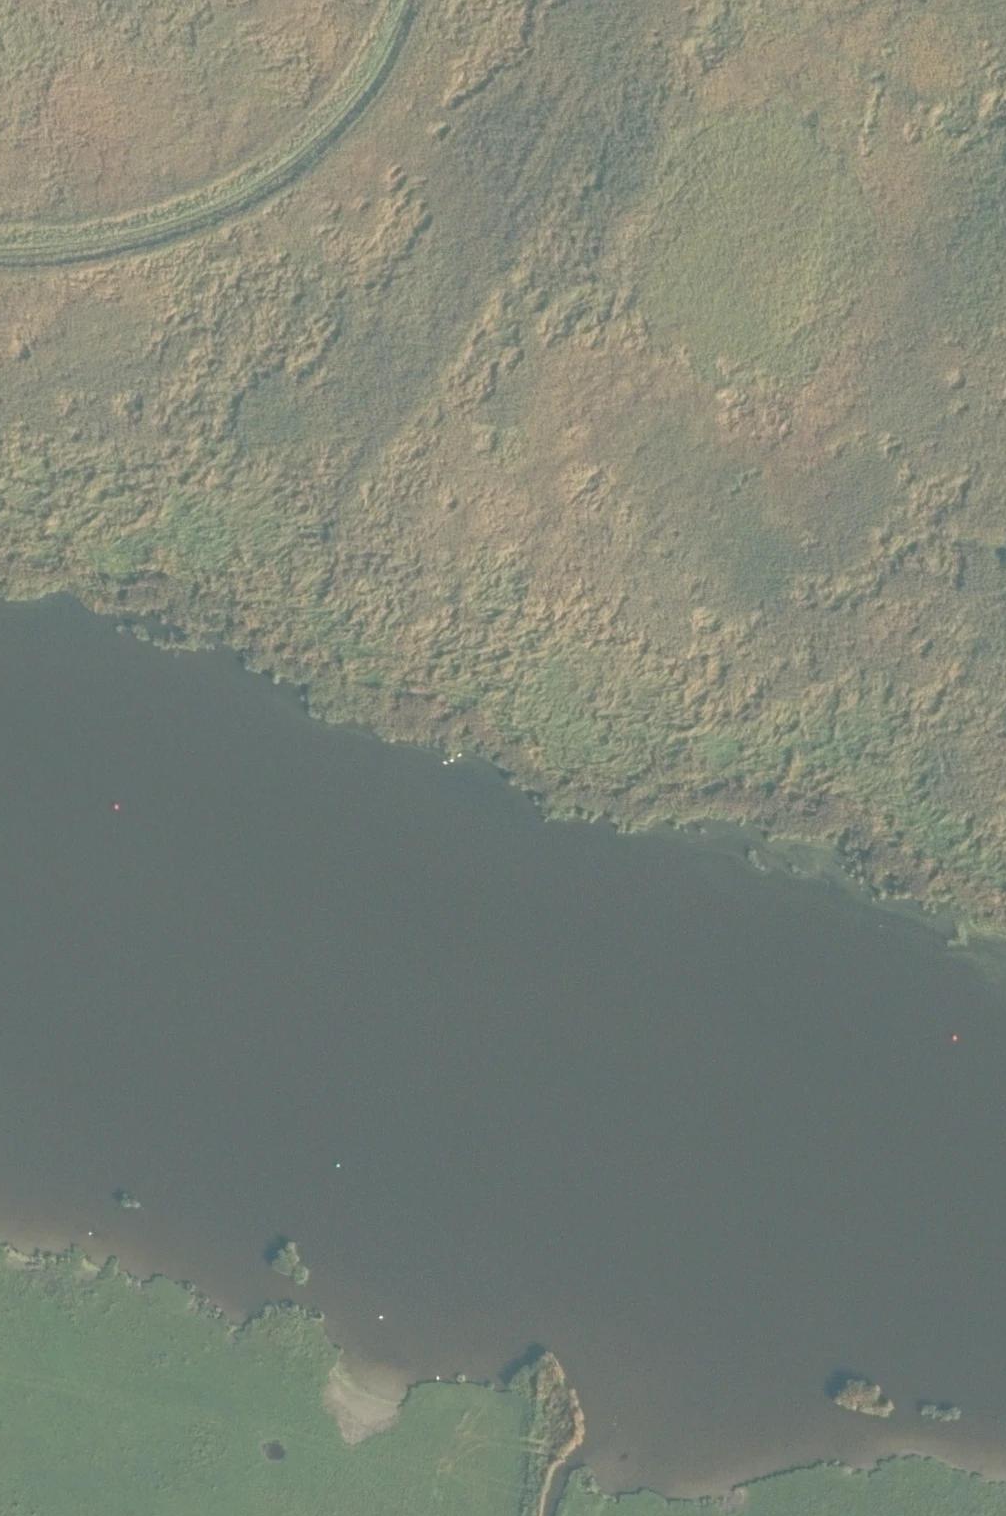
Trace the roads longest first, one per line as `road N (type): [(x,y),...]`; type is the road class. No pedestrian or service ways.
road 1 (track): [(410,0),(377,72),(335,128),(287,167),(171,225),(0,254)]

